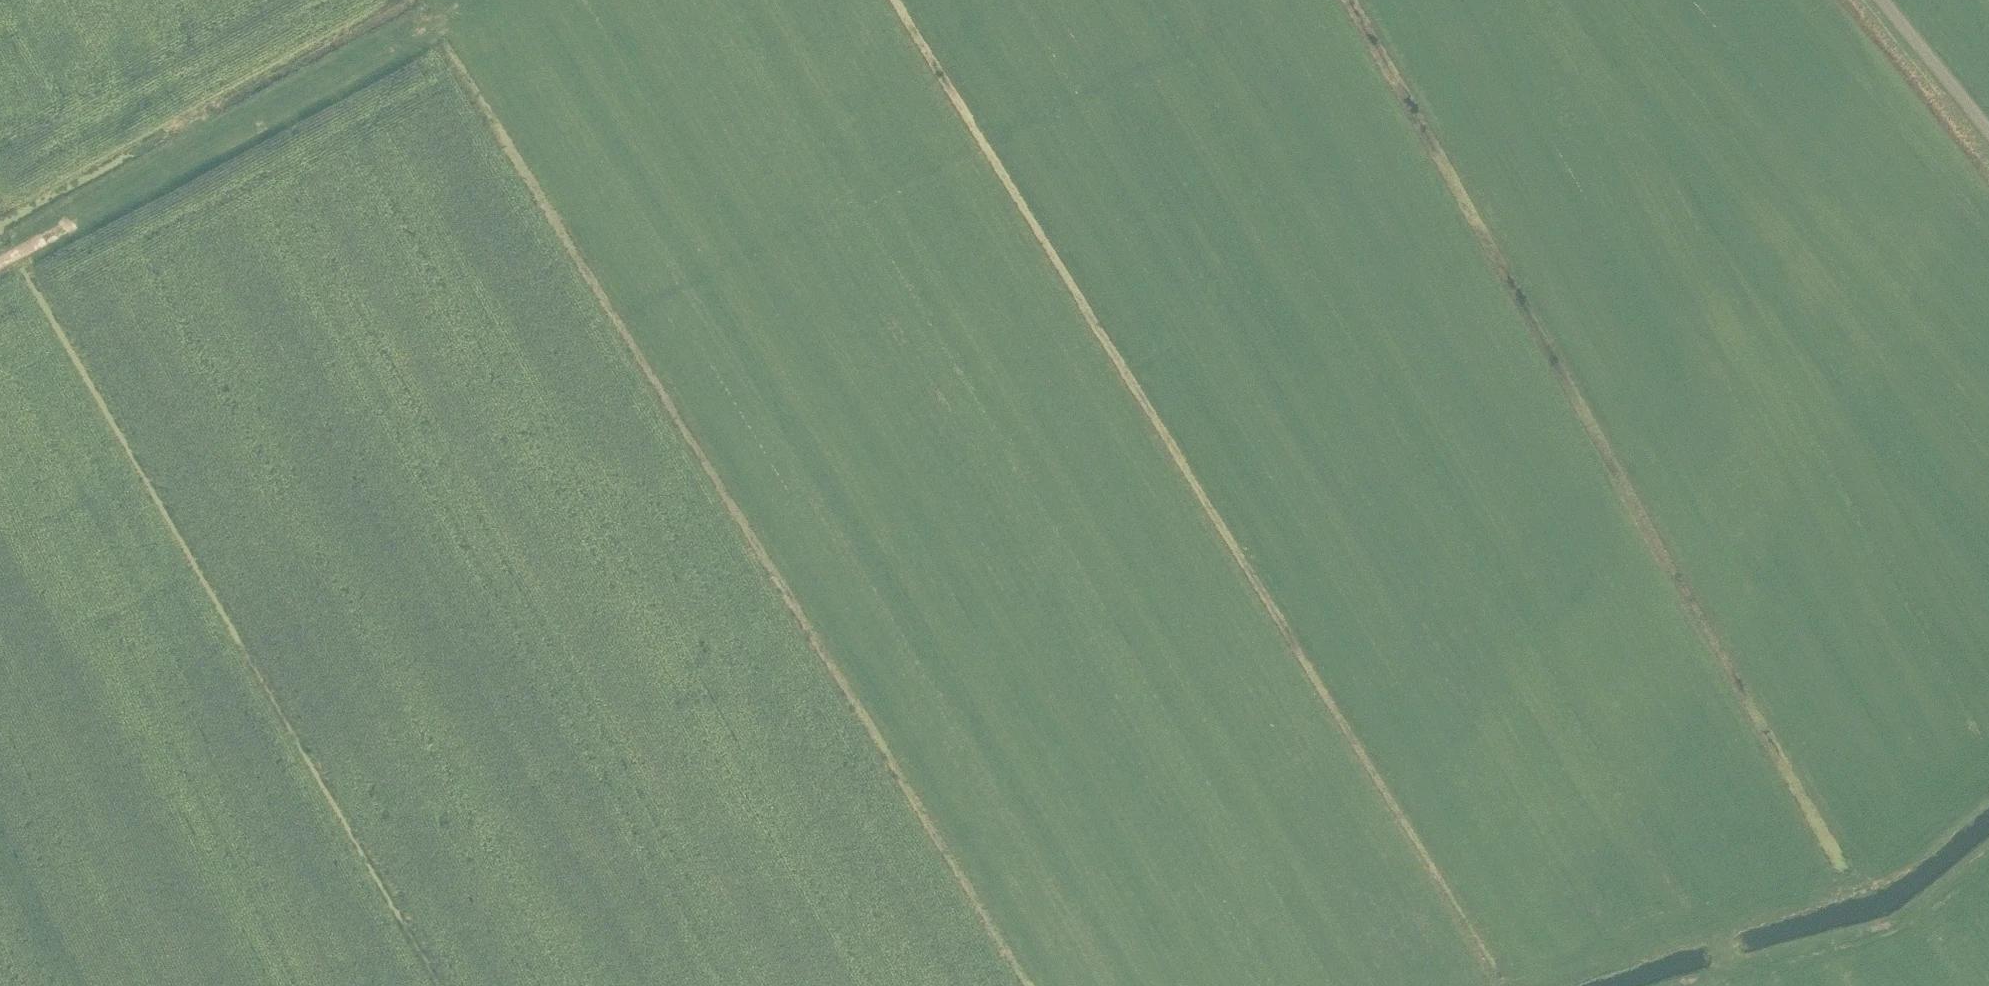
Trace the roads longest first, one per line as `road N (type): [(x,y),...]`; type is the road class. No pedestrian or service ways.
road 1 (unclassified): [(1881,0),(1988,132)]

